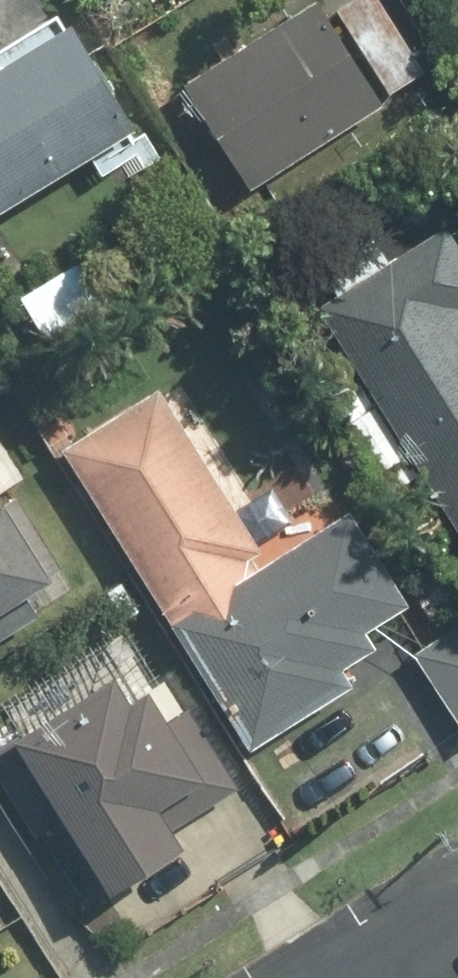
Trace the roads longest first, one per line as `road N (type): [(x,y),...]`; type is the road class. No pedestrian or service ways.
road 1 (residential): [(335,977),(457,902)]

